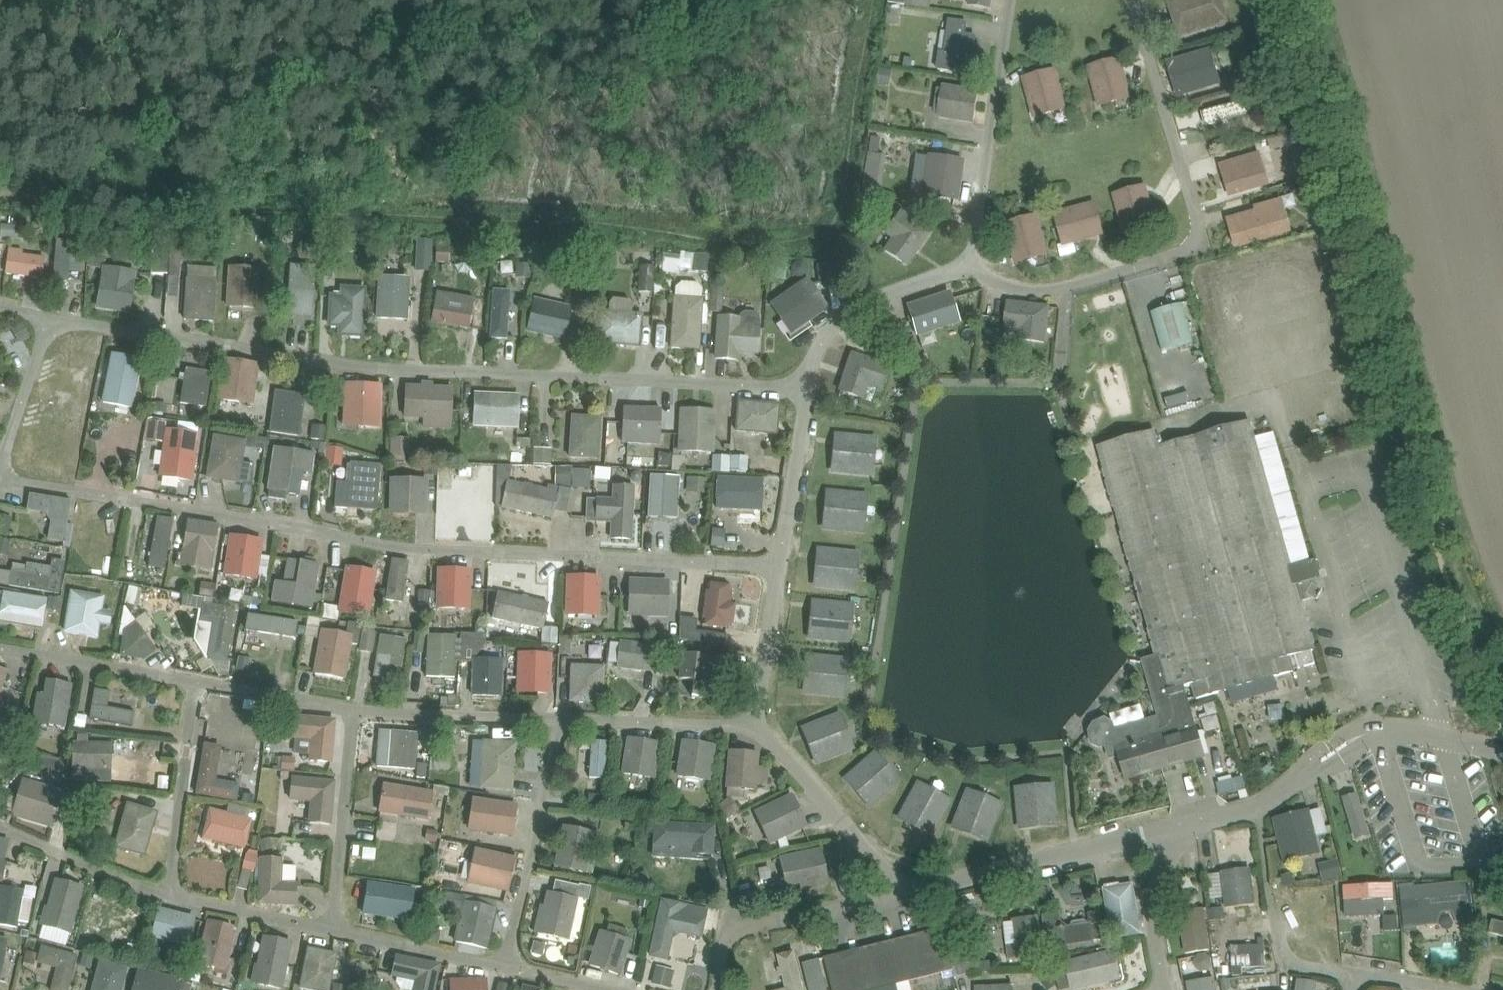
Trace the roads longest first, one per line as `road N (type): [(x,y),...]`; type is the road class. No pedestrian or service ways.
road 1 (residential): [(0,474),(49,339),(74,326),(404,374),(806,396)]
road 2 (residential): [(779,569),(421,552),(0,478)]
road 3 (residential): [(976,264),(1012,290),(1093,285),(1182,256),(1198,232),(1136,0)]
road 4 (residential): [(890,903),(1161,835)]
road 5 (residential): [(976,264),(1016,0)]
road 6 (residential): [(508,970),(562,728)]
road 7 (residential): [(806,396),(824,347),(855,318),(976,264)]
road 8 (residential): [(1361,972),(1301,962),(1284,947),(1257,813)]
road 9 (residential): [(336,928),(356,711)]
road 10 (residential): [(890,903),(878,862),(763,731)]
road 11 (residential): [(724,989),(731,940),(753,925),(890,903)]
road 12 (residential): [(172,893),(195,685)]
road 13 (residential): [(562,728),(356,711)]
road 14 (residential): [(763,731),(562,728)]
road 15 (residential): [(195,685),(0,645)]
road 16 (residential): [(0,835),(172,893)]
road 17 (residential): [(336,928),(508,970)]
road 18 (residential): [(779,569),(806,396)]
road 19 (unclassified): [(1338,759),(1382,738),(1418,735),(1502,748)]
road 20 (residential): [(172,893),(336,928)]
road 21 (residential): [(356,711),(195,685)]
road 22 (residential): [(763,731),(779,569)]
road 23 (residential): [(1167,989),(1161,835)]

